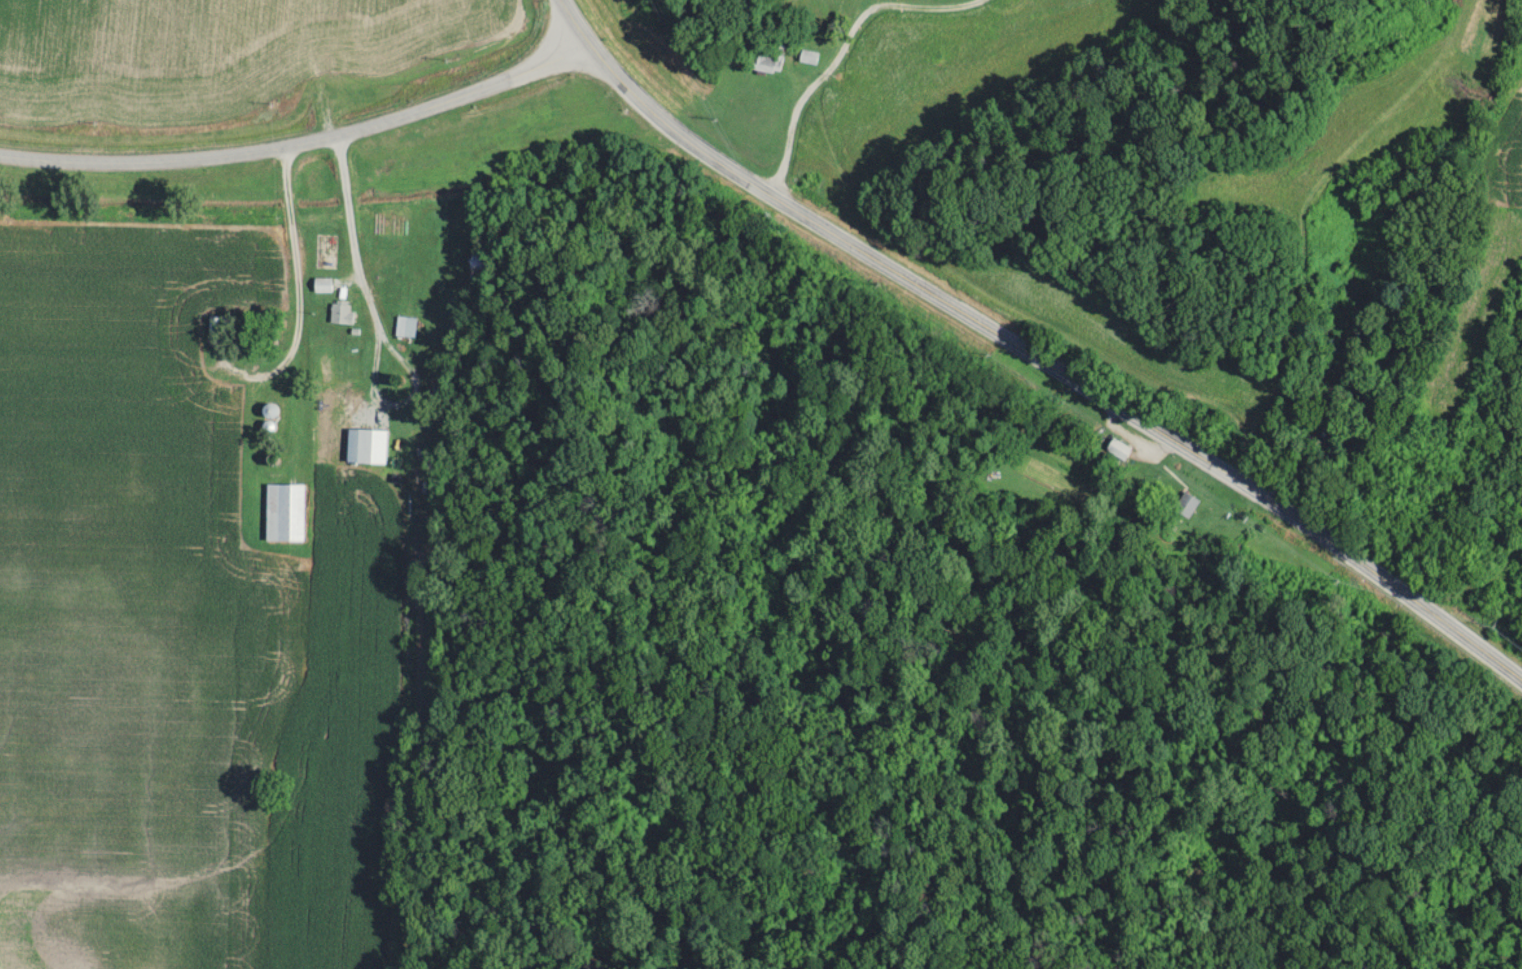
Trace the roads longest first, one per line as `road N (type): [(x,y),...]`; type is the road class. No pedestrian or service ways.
road 1 (secondary): [(1521,683),(1444,621),(1244,487),(700,155),(619,86),(558,0)]
road 2 (residential): [(585,41),(509,83),(396,124),(280,152),(127,167),(0,158)]

